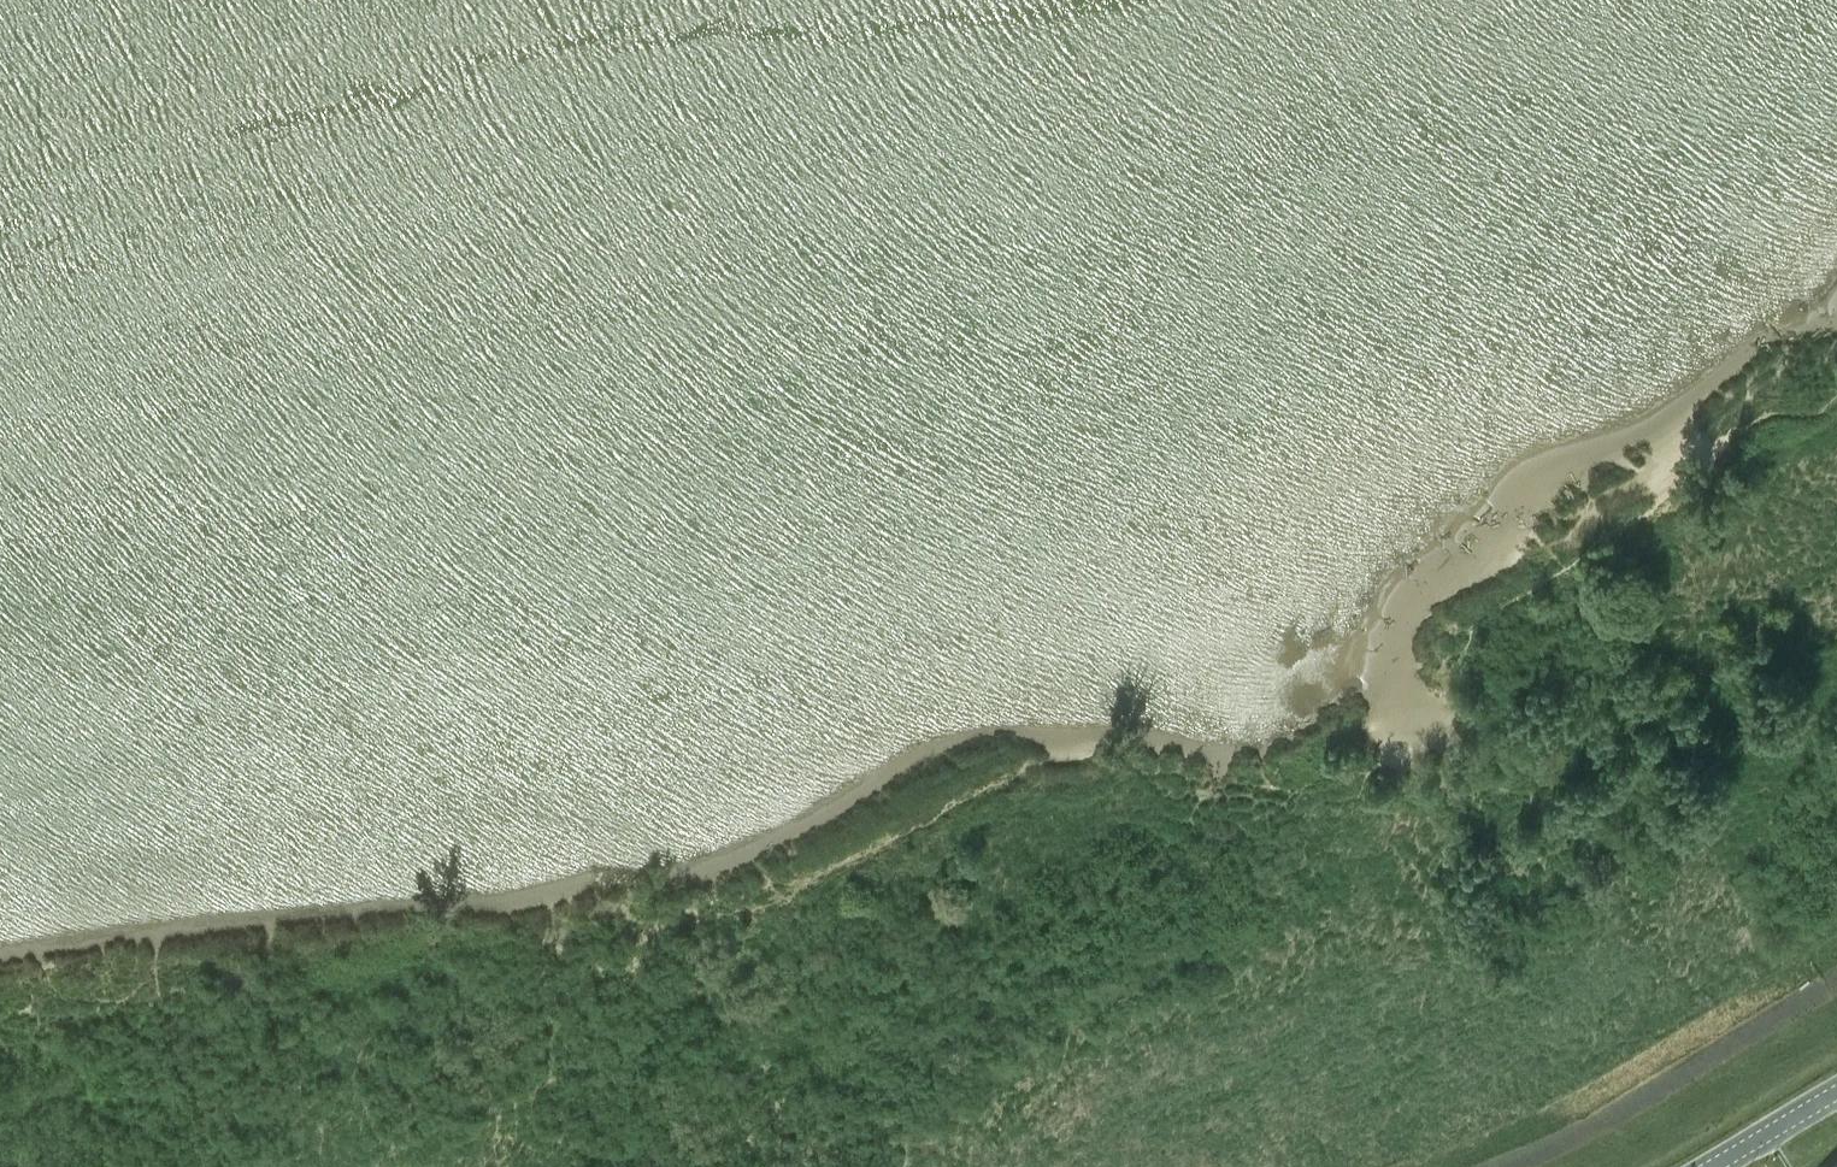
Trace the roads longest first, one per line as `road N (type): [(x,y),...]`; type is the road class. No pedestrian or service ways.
road 1 (tertiary): [(1715,1166),(1836,1092)]

